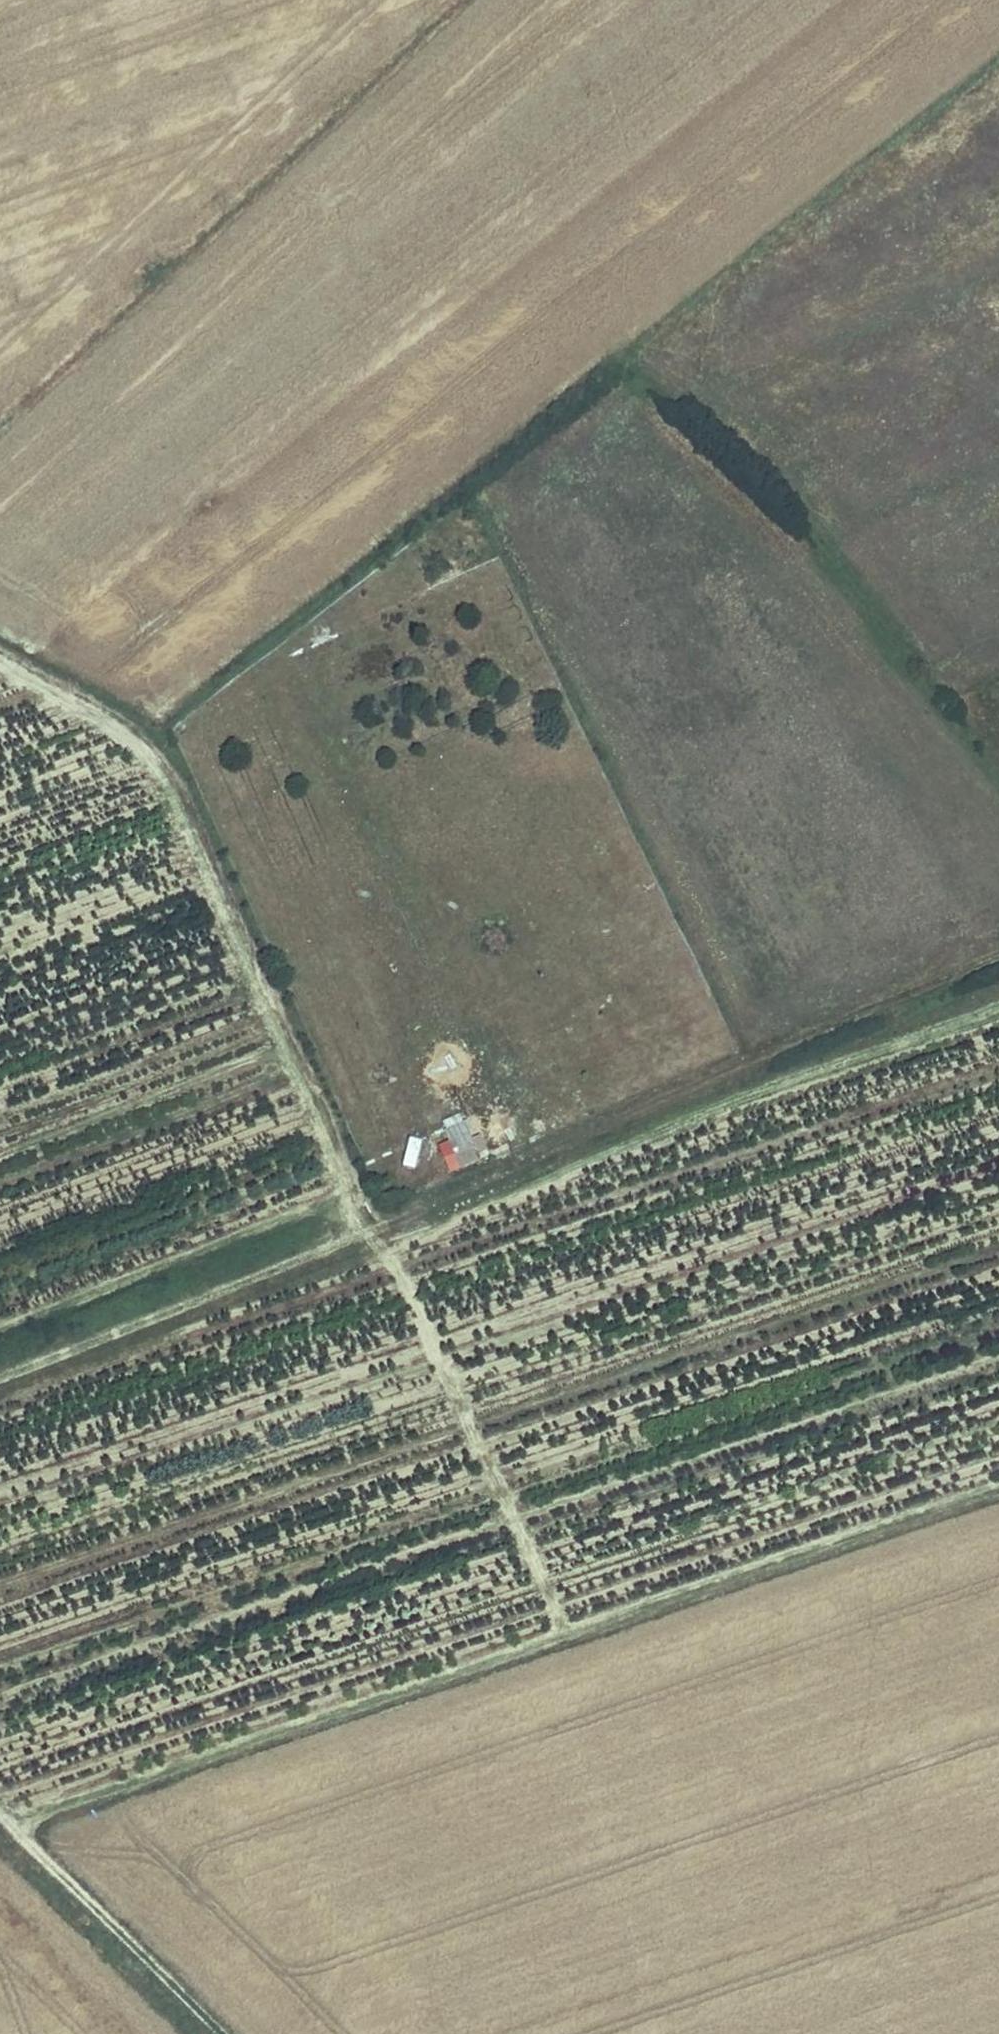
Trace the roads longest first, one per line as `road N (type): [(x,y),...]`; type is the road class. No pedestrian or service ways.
road 1 (track): [(0,1380),(422,1212)]
road 2 (track): [(214,2033),(0,1823)]

